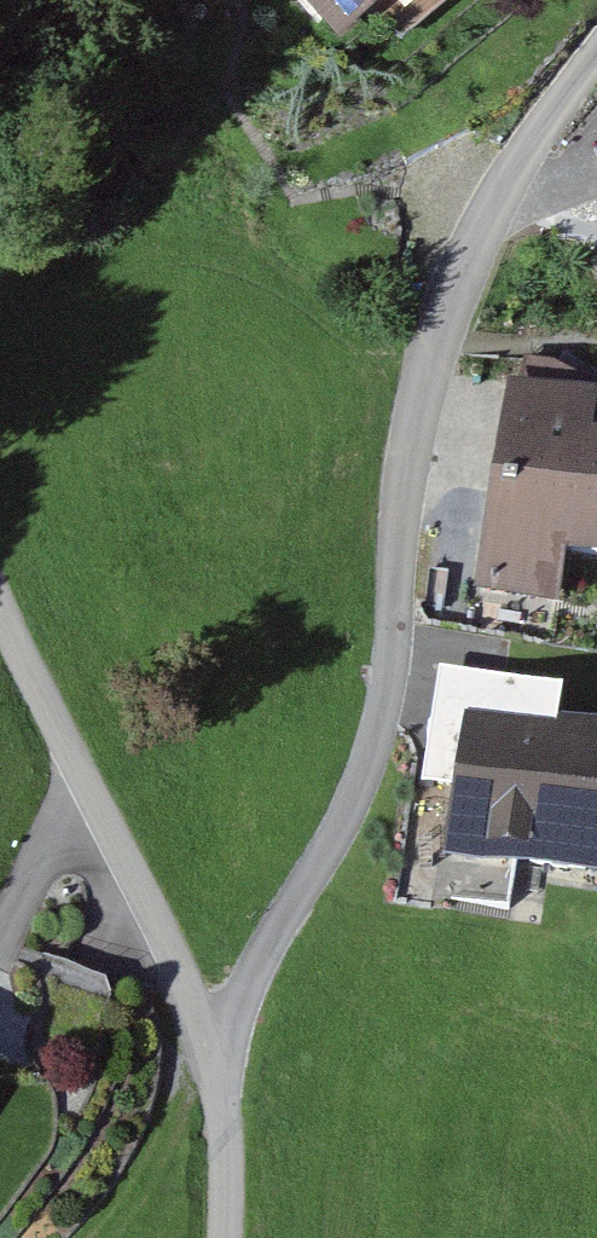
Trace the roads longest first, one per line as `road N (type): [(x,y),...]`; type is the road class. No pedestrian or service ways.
road 1 (residential): [(220,1045),(370,774),(395,625),(404,460),(430,339),(513,171),(596,57)]
road 2 (unclassified): [(220,1045),(0,617)]
road 3 (unclassified): [(221,1237),(220,1045)]

